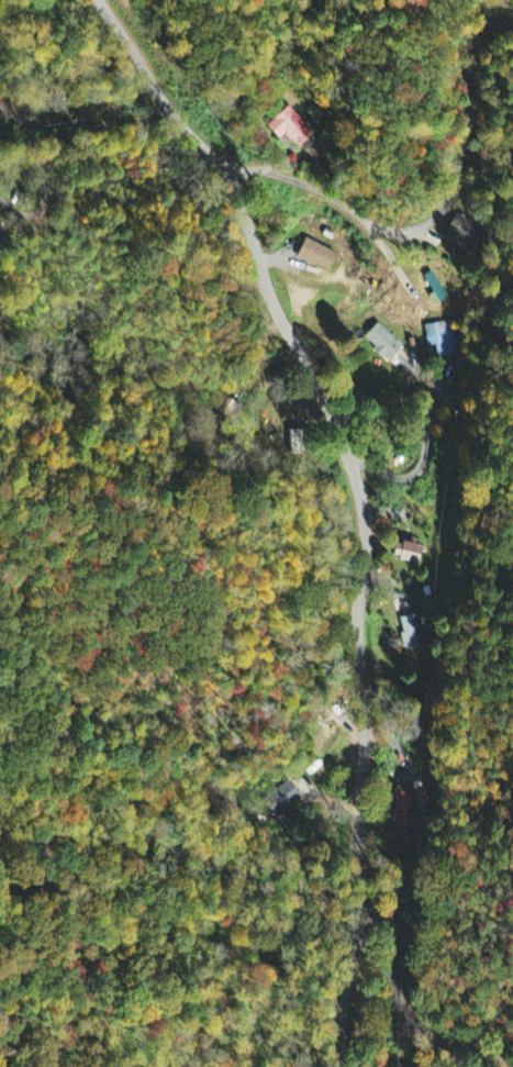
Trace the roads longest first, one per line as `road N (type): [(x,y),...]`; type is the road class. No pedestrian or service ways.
road 1 (residential): [(367,1066),(360,911),(368,715),(358,633),(368,531),(342,435),(269,293),(226,174),(169,110),(103,0)]
road 2 (residential): [(512,29),(483,37),(461,187),(425,226),(387,232),(270,170),(226,174)]
road 3 (residential): [(482,1066),(435,1044),(402,1007),(392,929),(360,911)]

